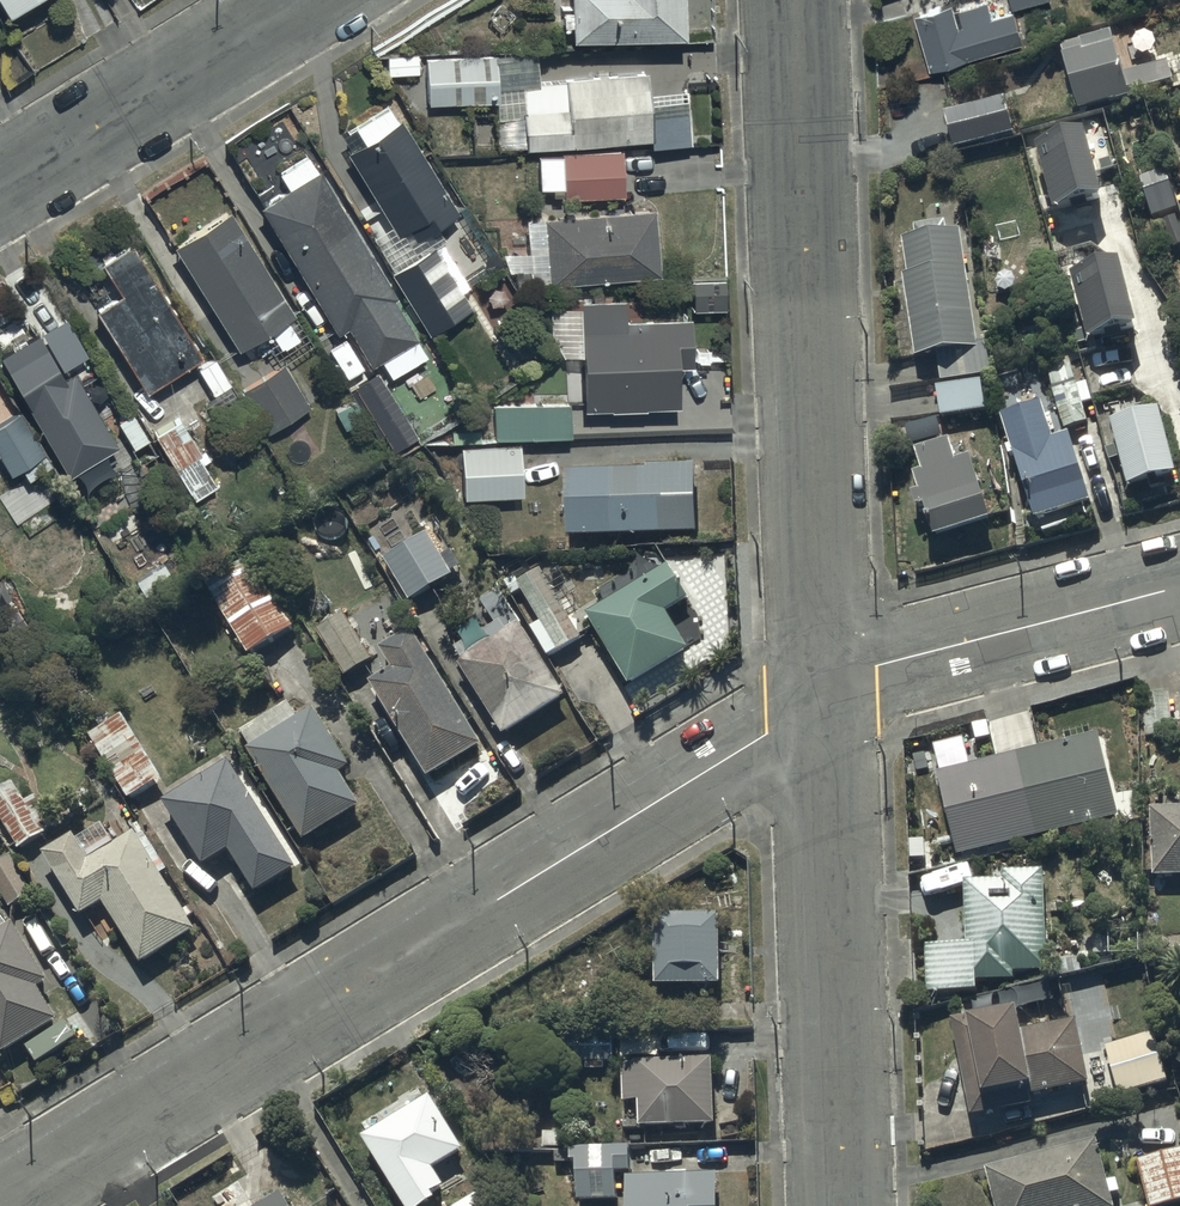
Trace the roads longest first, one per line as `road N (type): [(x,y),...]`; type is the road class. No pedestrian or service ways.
road 1 (residential): [(822,692),(739,752),(0,1201)]
road 2 (residential): [(796,0),(822,692)]
road 3 (residential): [(822,692),(840,1205)]
road 4 (residential): [(1179,585),(877,666),(822,692)]
road 5 (residential): [(0,190),(310,0)]

